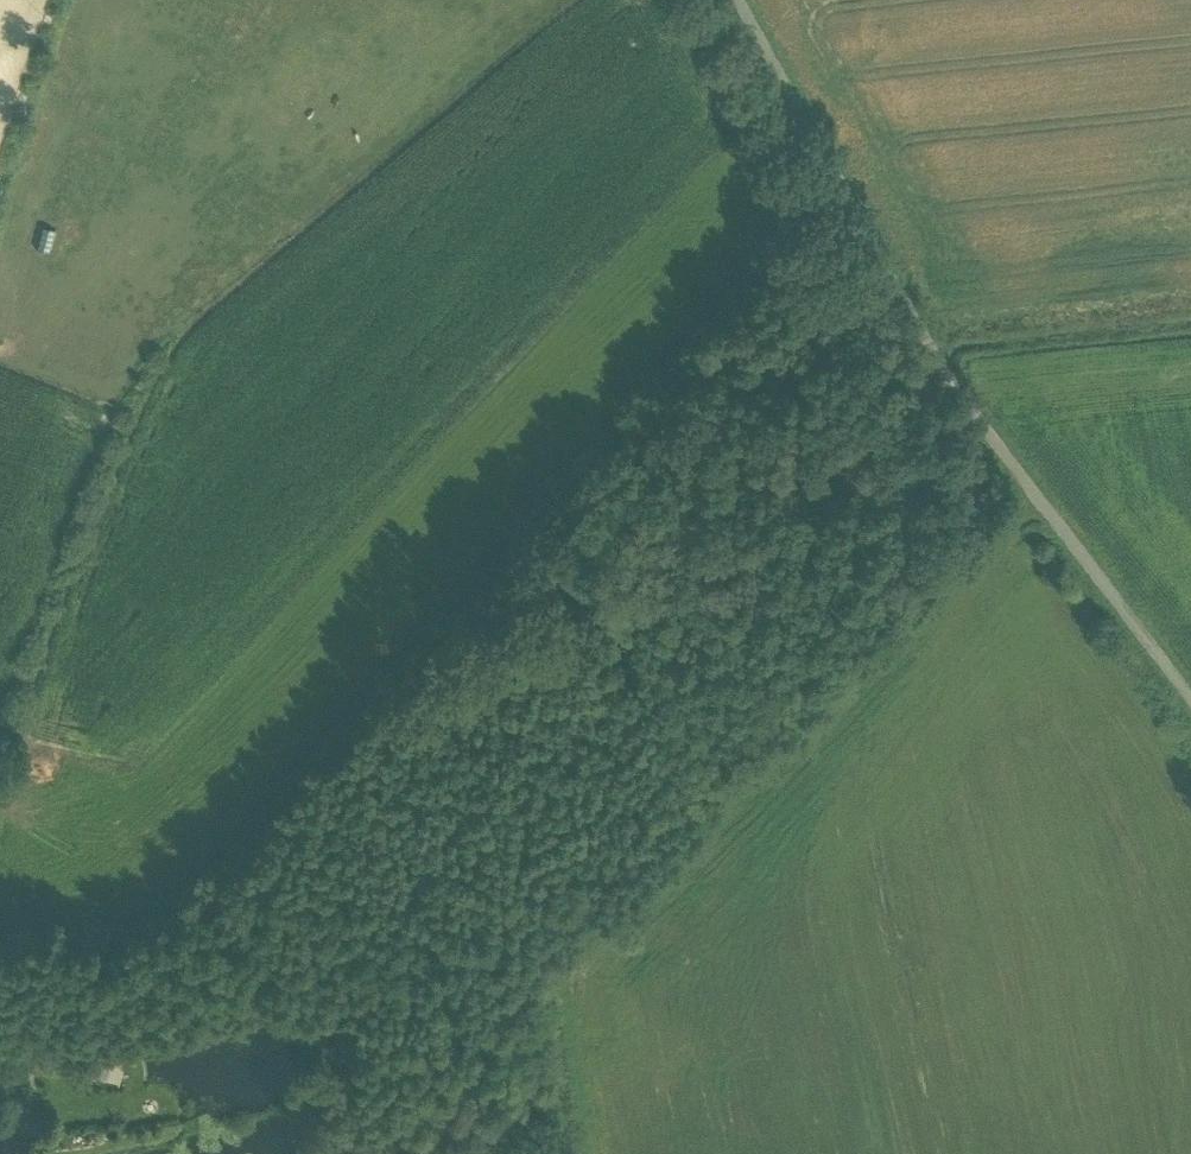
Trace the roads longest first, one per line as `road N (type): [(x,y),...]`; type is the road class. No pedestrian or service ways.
road 1 (unclassified): [(1190,699),(958,382),(740,0)]

